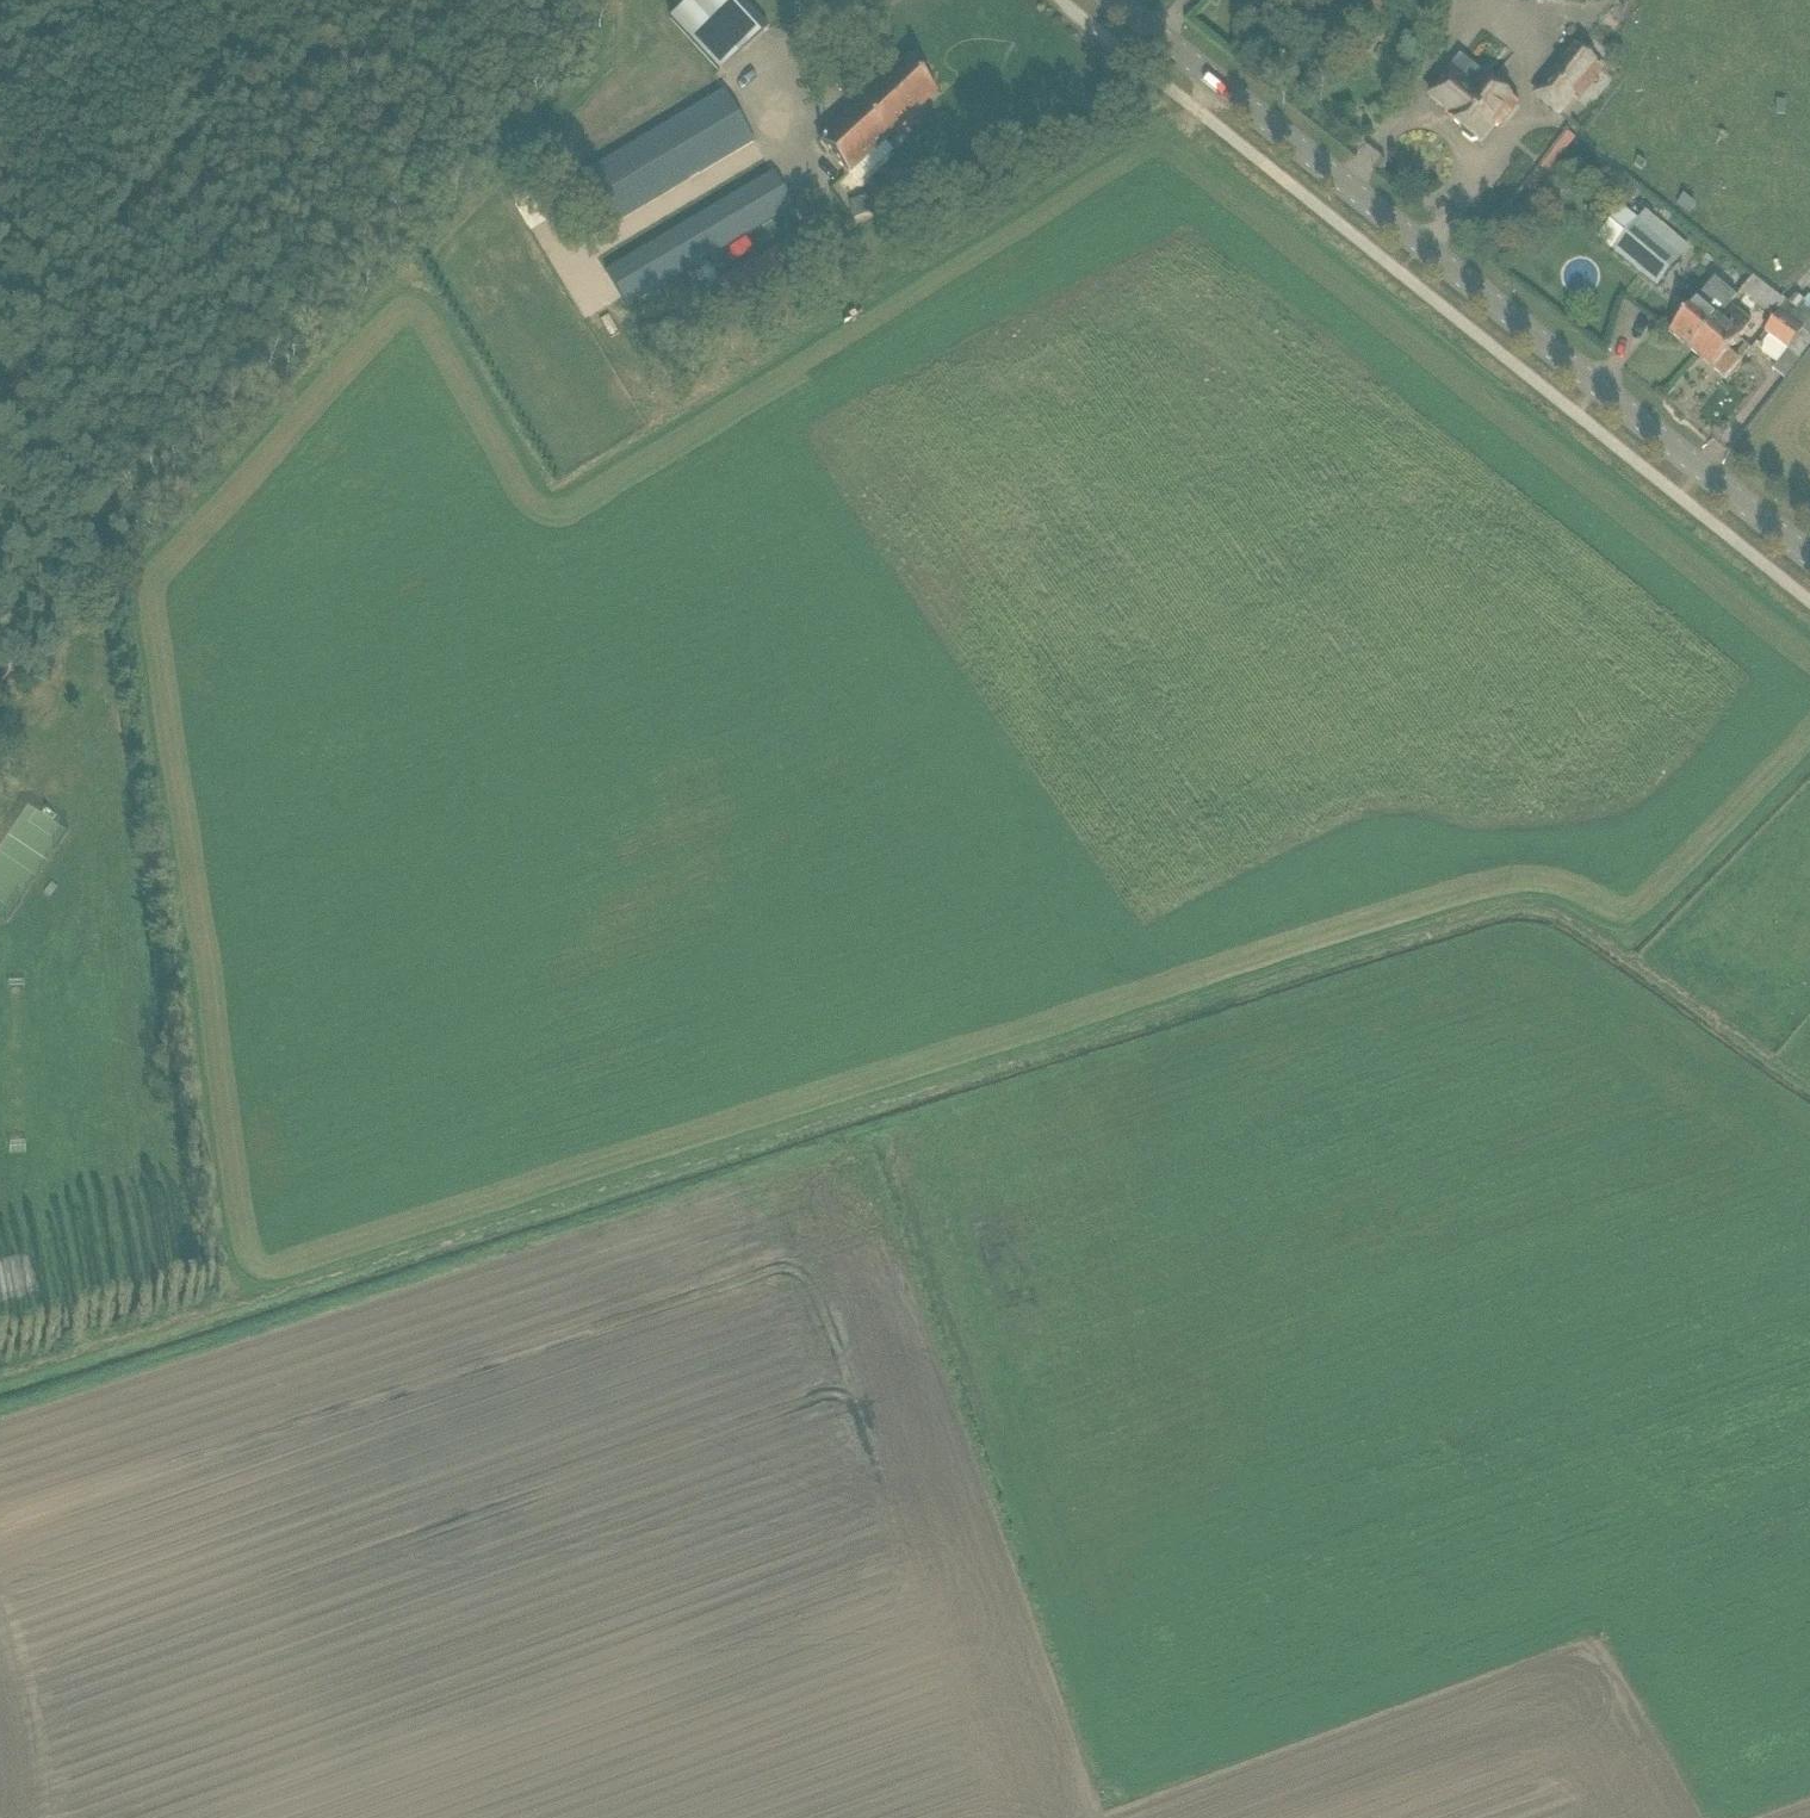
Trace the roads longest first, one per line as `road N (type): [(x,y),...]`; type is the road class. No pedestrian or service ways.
road 1 (tertiary): [(1809,561),(1113,0)]

